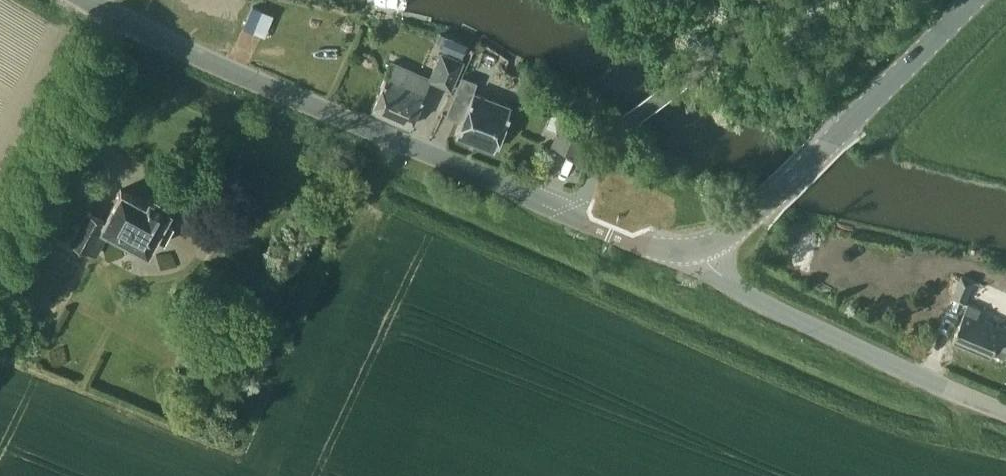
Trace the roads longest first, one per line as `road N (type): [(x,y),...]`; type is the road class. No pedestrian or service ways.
road 1 (tertiary): [(701,247),(659,244),(280,93),(87,0)]
road 2 (tertiary): [(701,247),(761,207),(972,0)]
road 3 (unclassified): [(1005,412),(785,312),(709,267),(701,247)]

